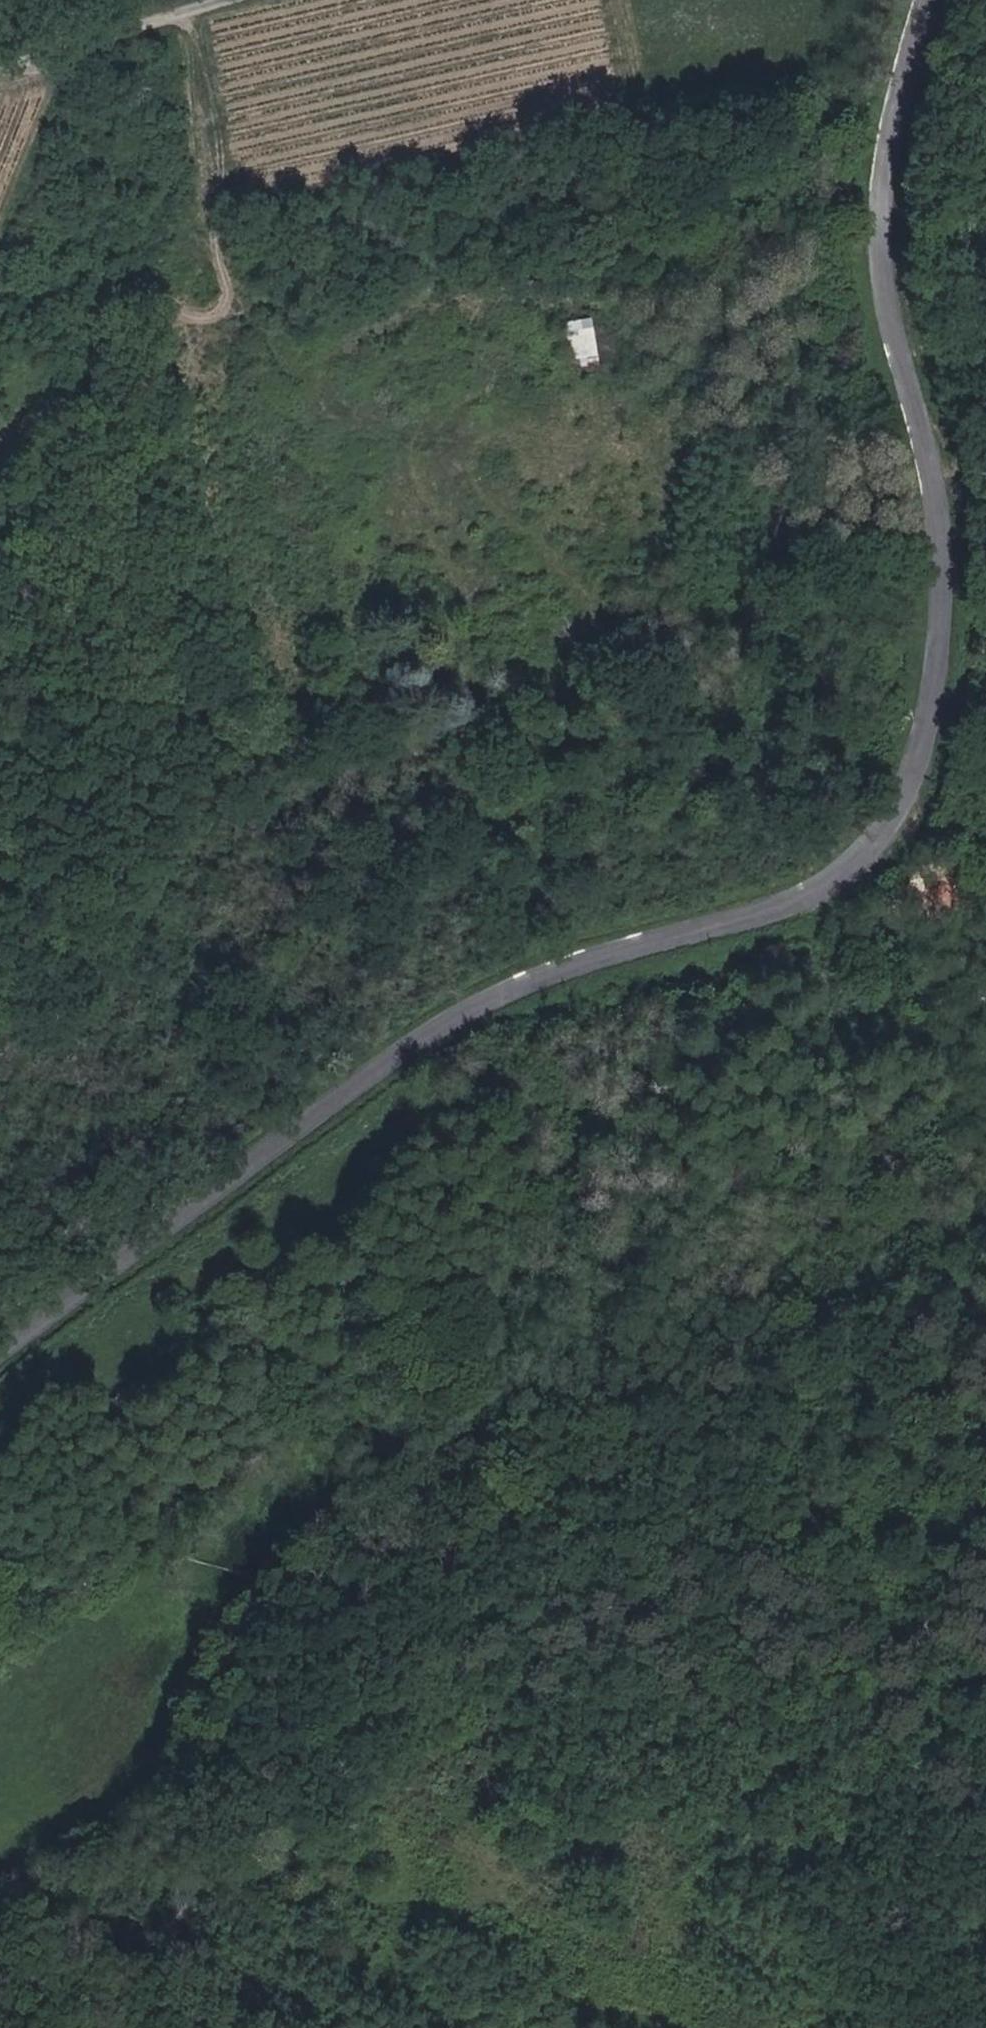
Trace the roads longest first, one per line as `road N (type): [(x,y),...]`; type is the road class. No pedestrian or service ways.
road 1 (tertiary): [(930,0),(879,212),(883,278),(946,549),(942,699),(925,796),(904,828),(868,862),(788,901),(576,967),(479,1009),(333,1098),(0,1346)]

